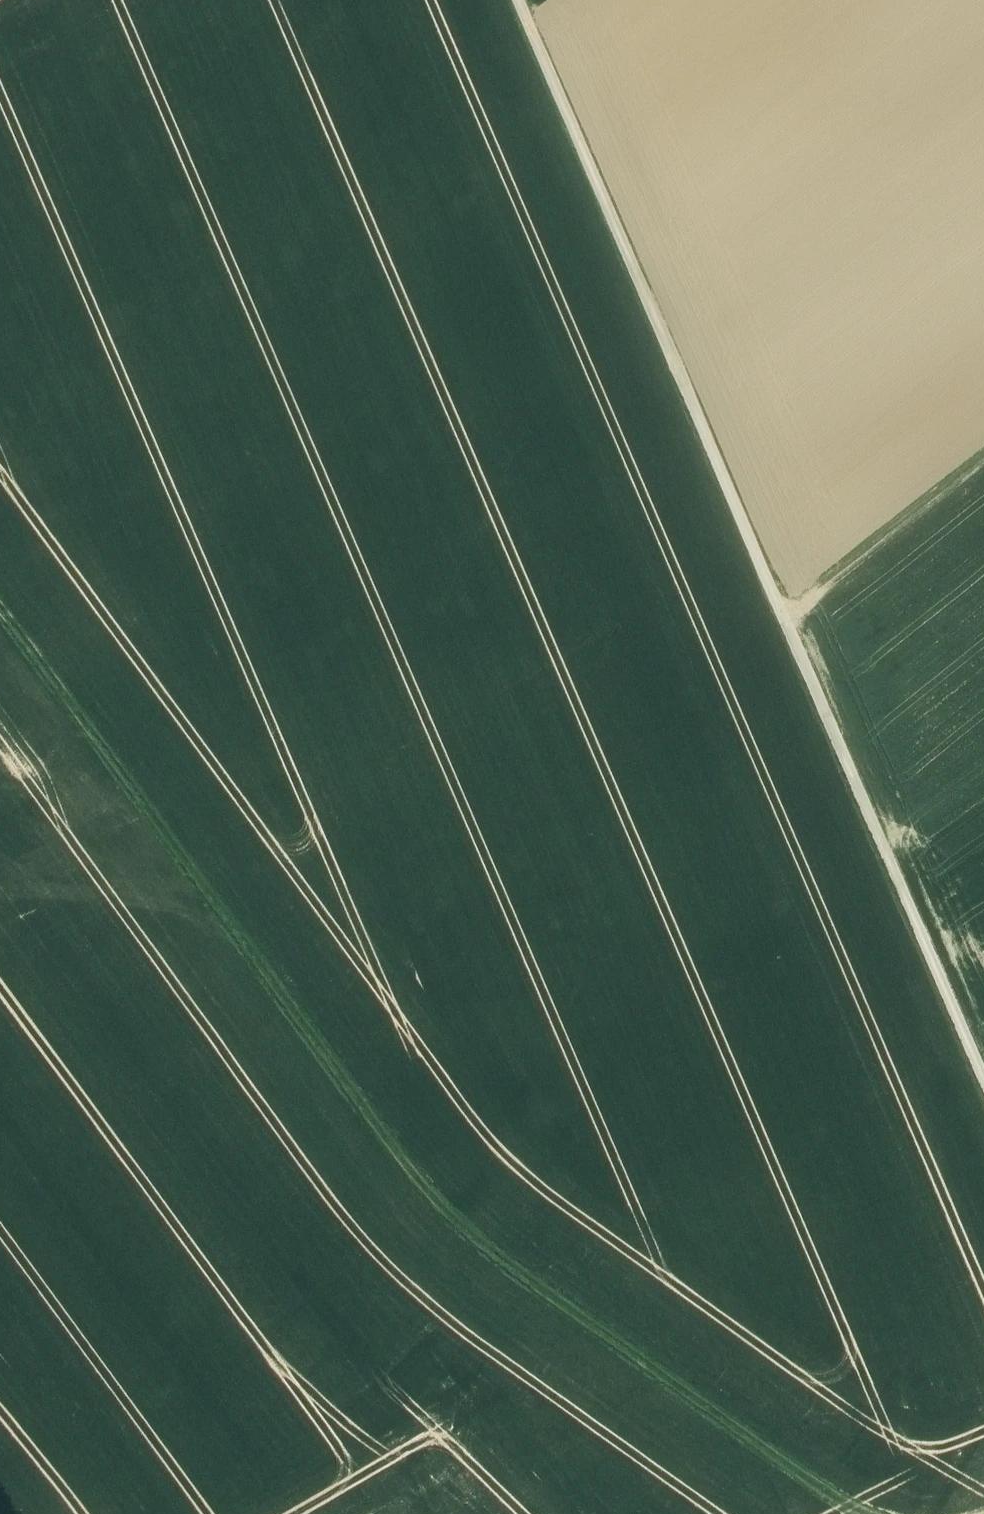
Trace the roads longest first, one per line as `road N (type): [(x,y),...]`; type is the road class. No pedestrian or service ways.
road 1 (track): [(0,602),(440,1209),(483,1250),(862,1513)]
road 2 (track): [(983,1060),(527,0)]
road 3 (track): [(983,482),(797,624)]

